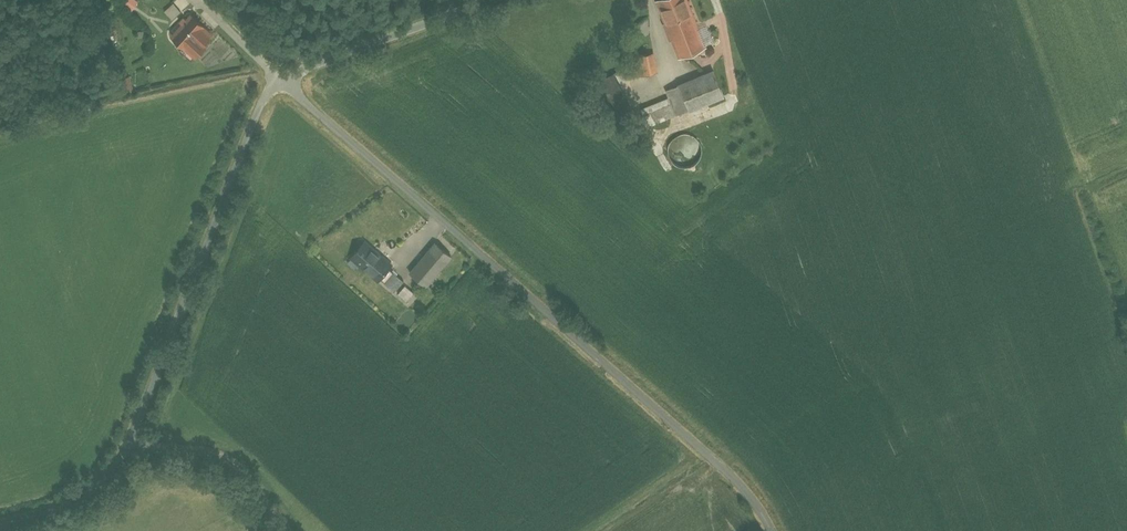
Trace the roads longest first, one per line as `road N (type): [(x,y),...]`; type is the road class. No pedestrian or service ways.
road 1 (residential): [(773,530),(740,482),(283,77)]
road 2 (residential): [(0,530),(64,511),(134,447),(270,89),(283,77)]
road 3 (residential): [(283,77),(496,0)]

